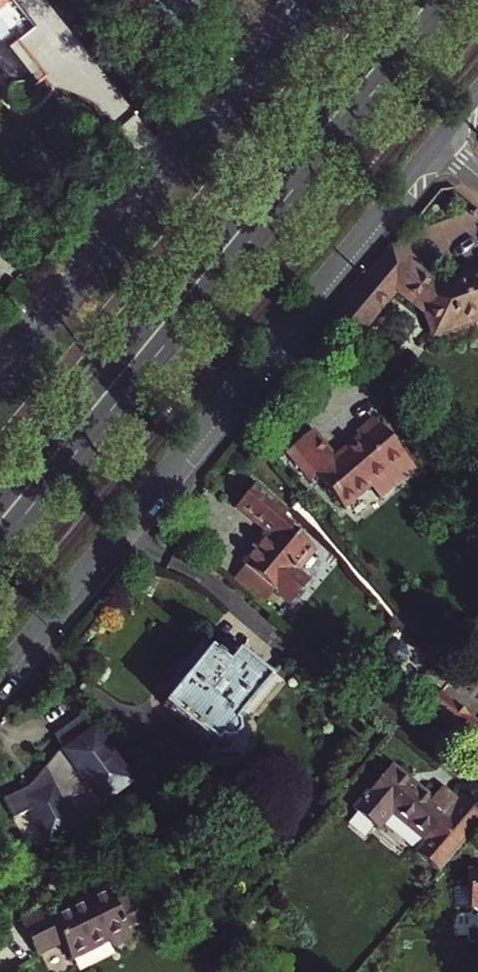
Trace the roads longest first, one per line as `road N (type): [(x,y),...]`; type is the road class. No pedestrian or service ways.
road 1 (primary): [(0,548),(452,0)]
road 2 (tertiary): [(0,674),(441,145)]
road 3 (primary): [(410,0),(0,496)]
road 4 (tertiary): [(300,16),(0,381)]

